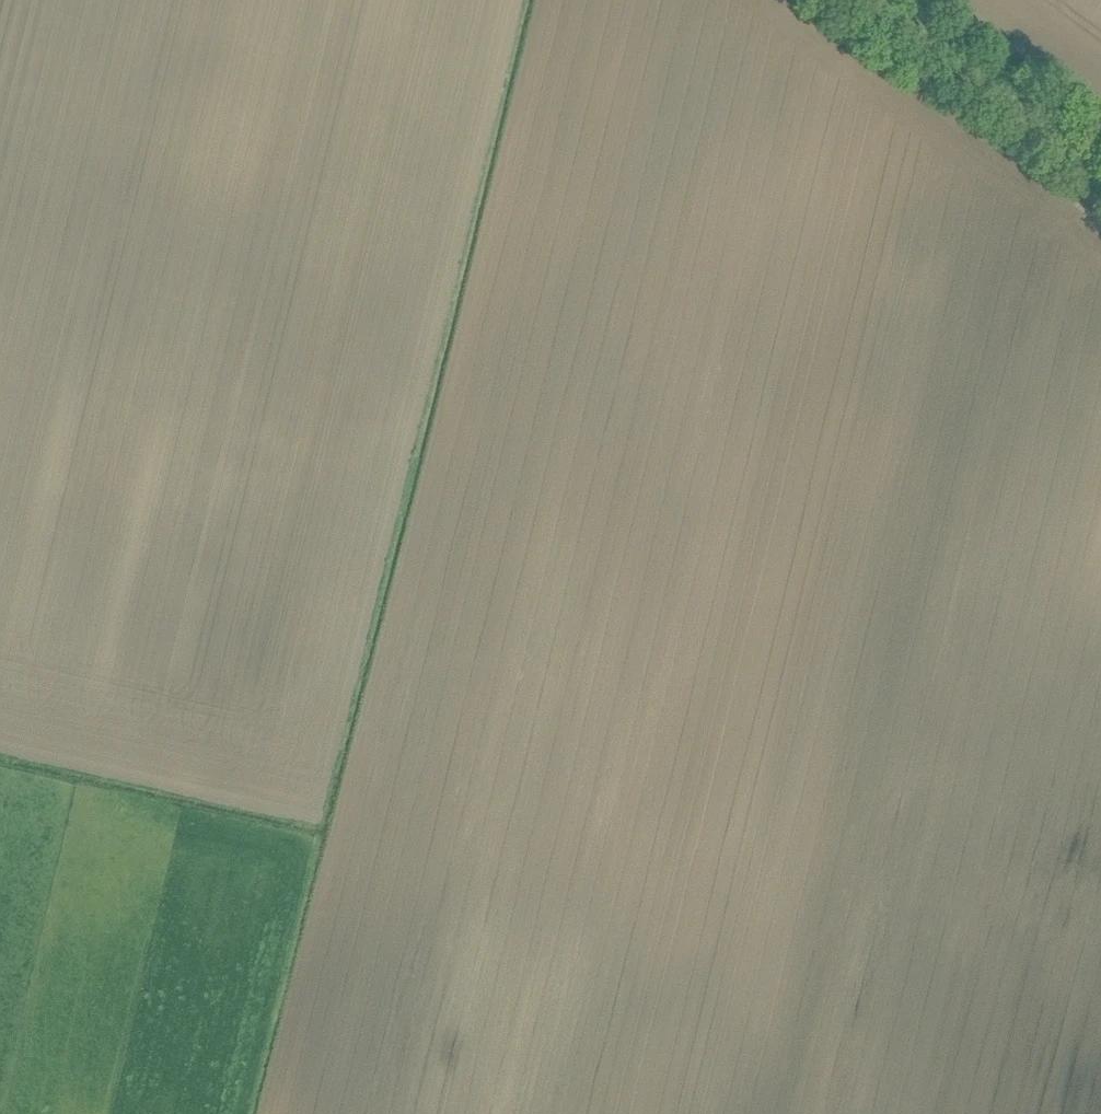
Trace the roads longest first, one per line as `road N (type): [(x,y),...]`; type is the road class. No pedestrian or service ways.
road 1 (unclassified): [(1100,171),(871,0)]

